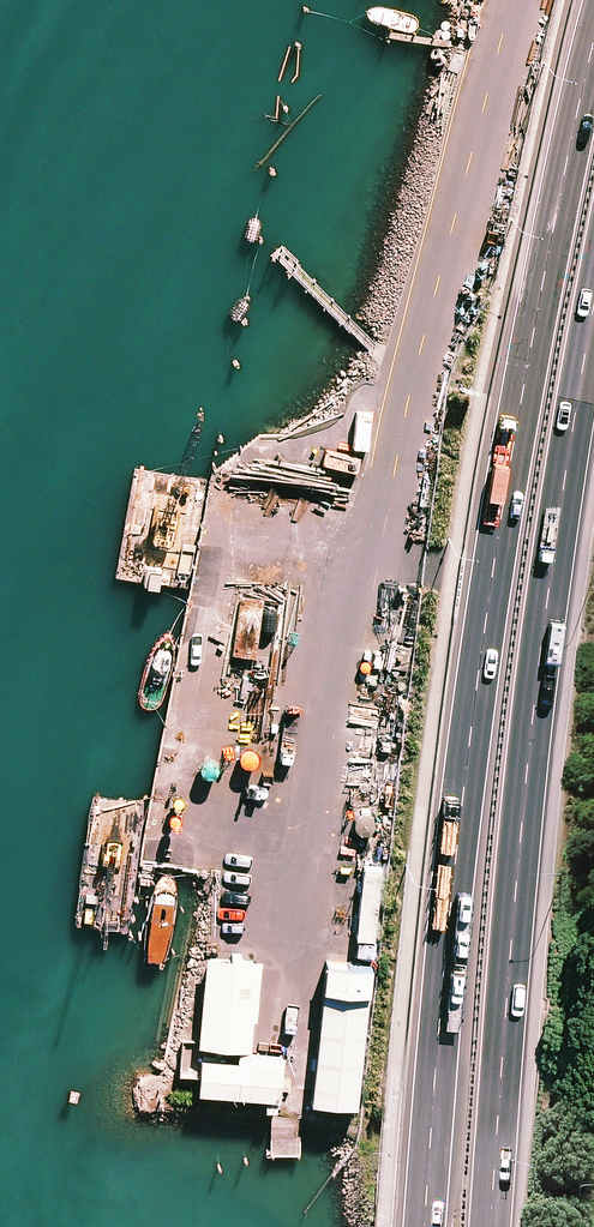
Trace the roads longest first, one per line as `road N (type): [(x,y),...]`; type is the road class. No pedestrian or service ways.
road 1 (trunk): [(429,1226),(465,836),(507,520),(593,69)]
road 2 (trunk): [(593,352),(562,530),(524,845),(495,1226)]

